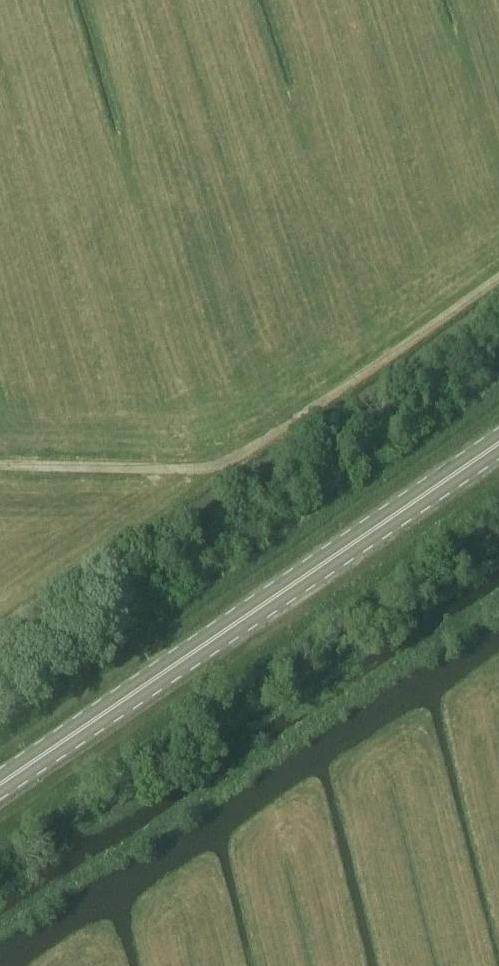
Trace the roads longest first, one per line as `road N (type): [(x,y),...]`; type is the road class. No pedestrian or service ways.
road 1 (primary): [(0,786),(498,443)]
road 2 (track): [(0,934),(498,600)]
road 3 (track): [(498,278),(224,468),(0,465)]

